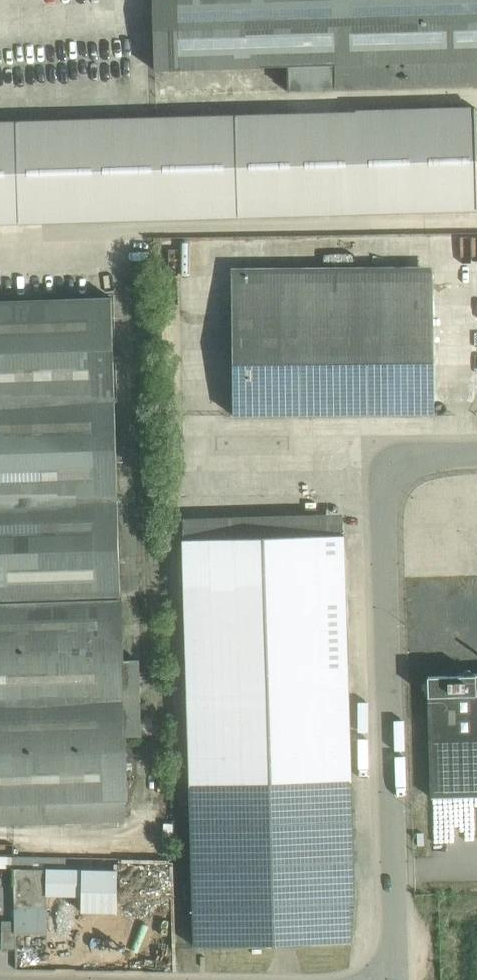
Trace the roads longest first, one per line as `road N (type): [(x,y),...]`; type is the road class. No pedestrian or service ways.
road 1 (unclassified): [(399,979),(385,483),(426,441),(476,443)]

